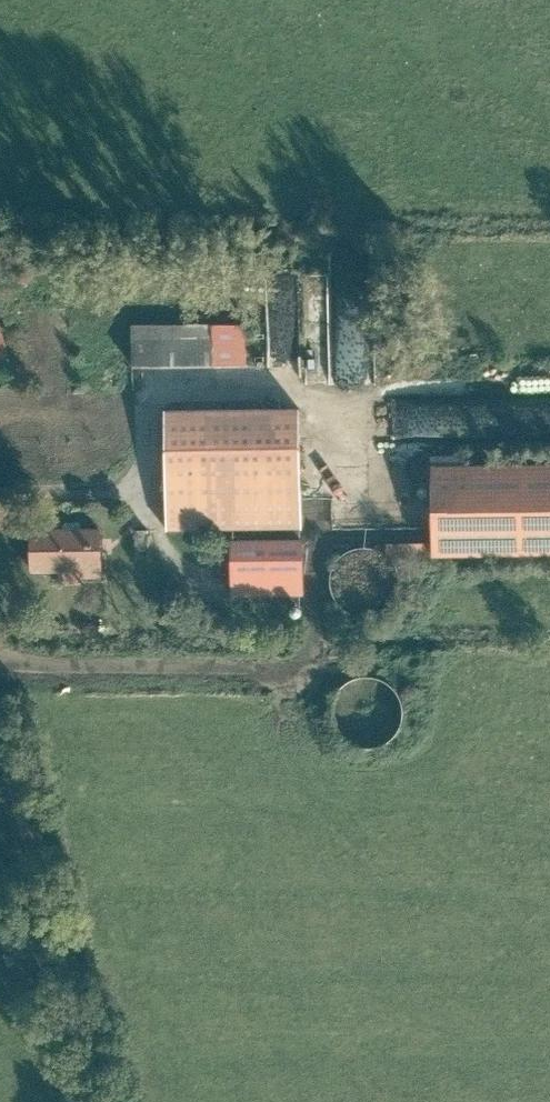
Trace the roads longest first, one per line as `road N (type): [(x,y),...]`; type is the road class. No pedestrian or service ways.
road 1 (unclassified): [(0,719),(106,1101)]

